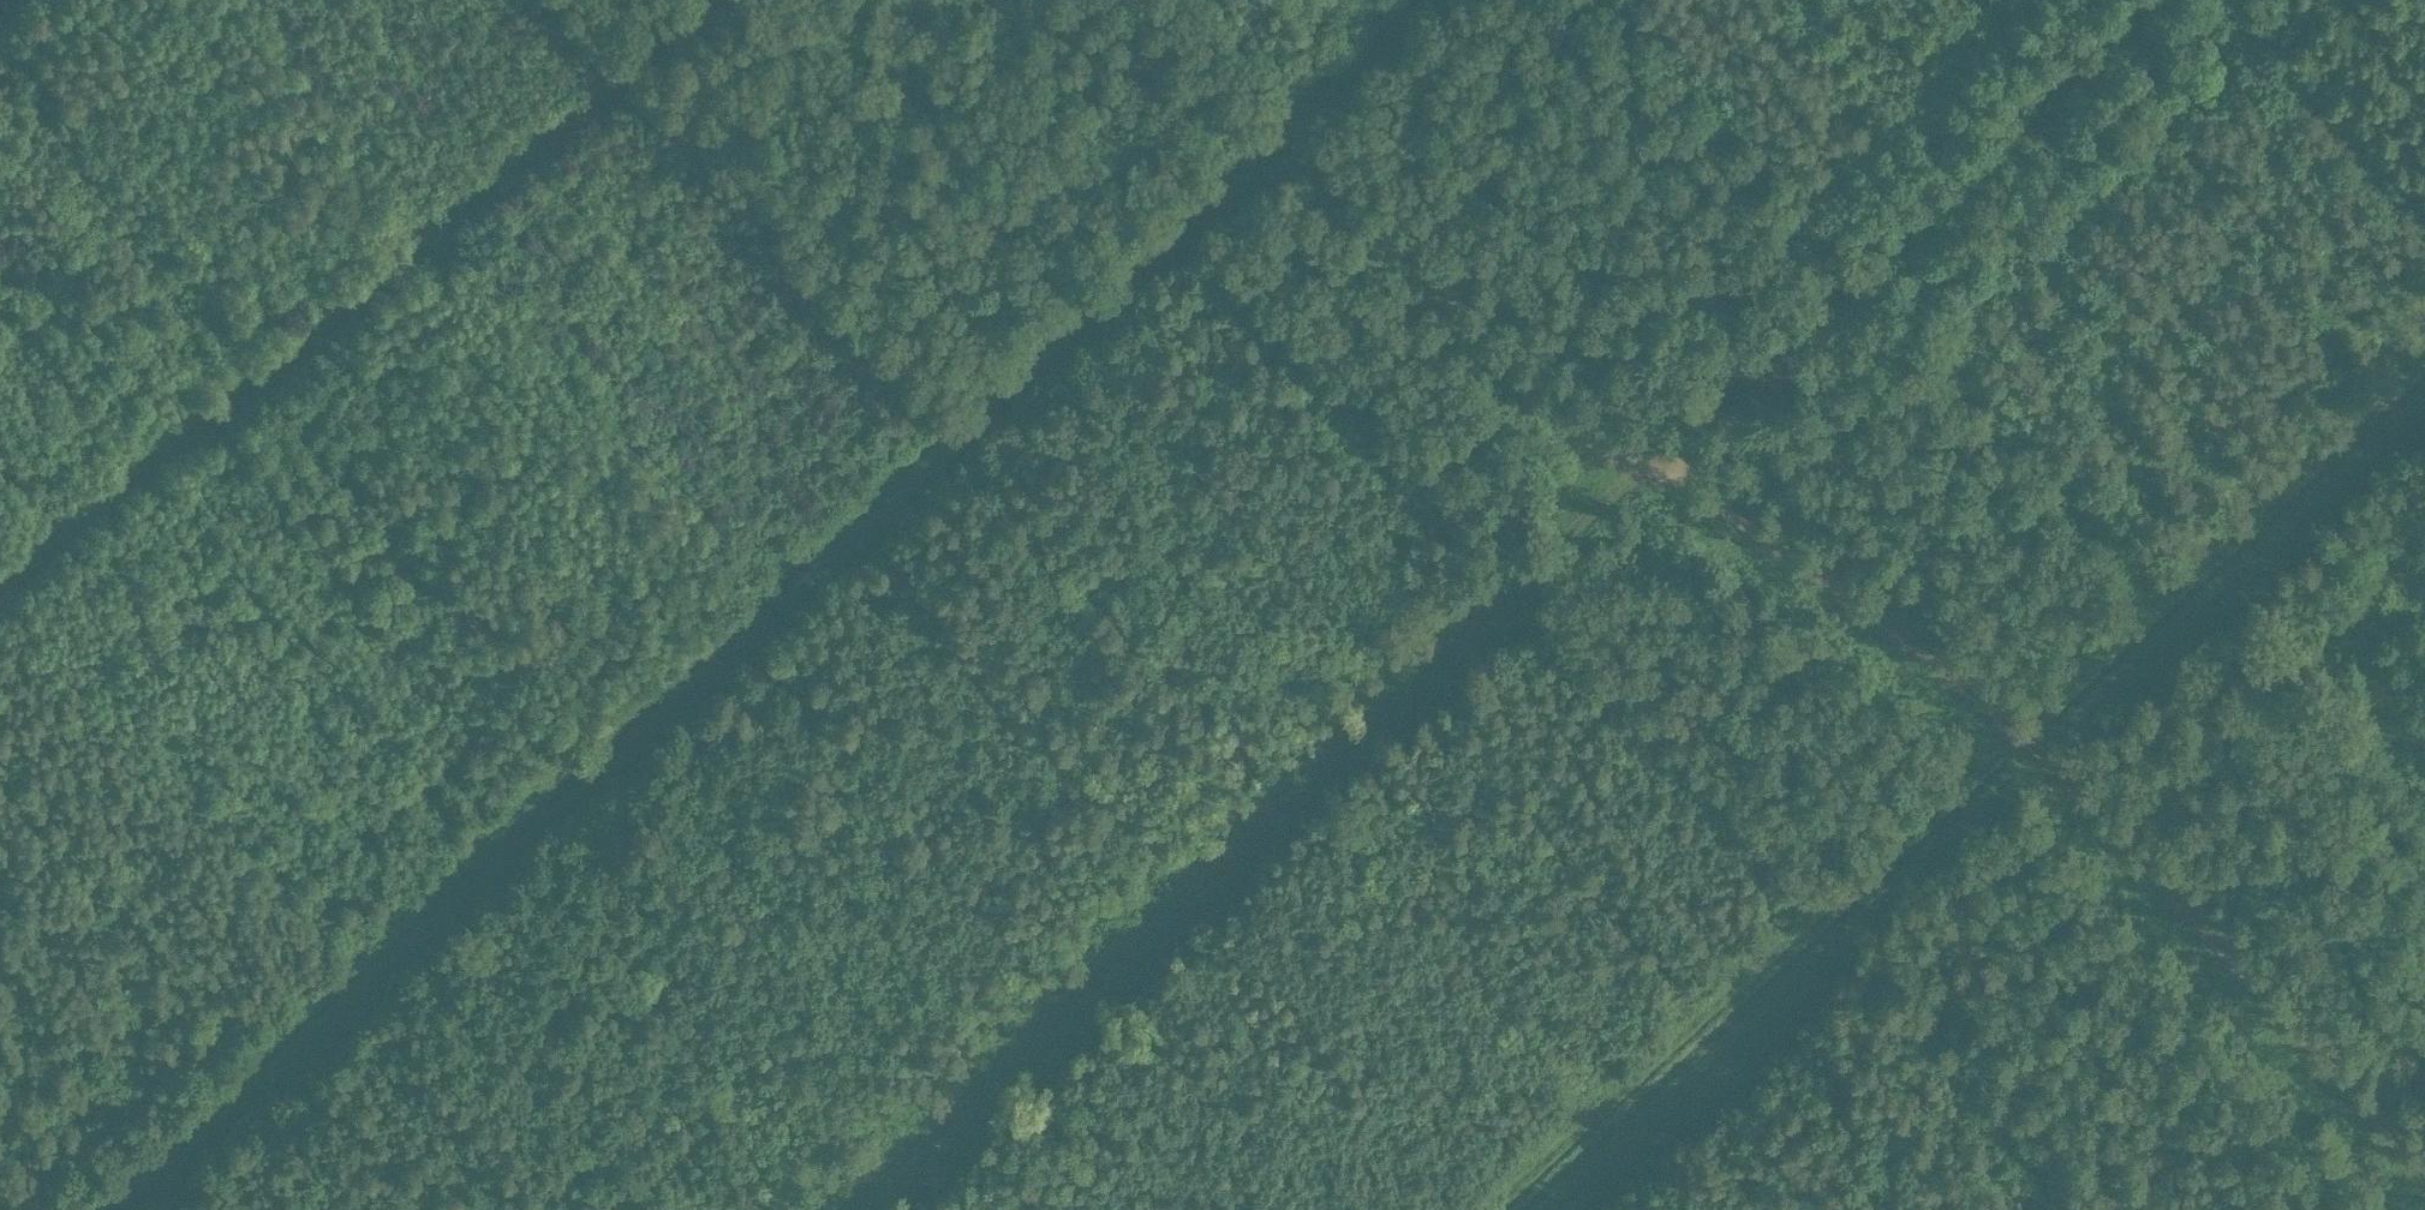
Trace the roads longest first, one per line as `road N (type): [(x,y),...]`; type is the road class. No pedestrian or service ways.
road 1 (track): [(848,1209),(1647,470)]
road 2 (track): [(2424,1171),(2098,811),(1944,666),(1716,502),(1647,470)]
road 3 (track): [(699,0),(0,579)]
road 4 (track): [(1647,470),(1584,457),(1354,203),(1272,130),(1014,0)]
road 5 (track): [(1543,1209),(2037,751)]
road 6 (track): [(1647,470),(1777,331),(1901,219)]
road 7 (track): [(1901,219),(2137,0)]

